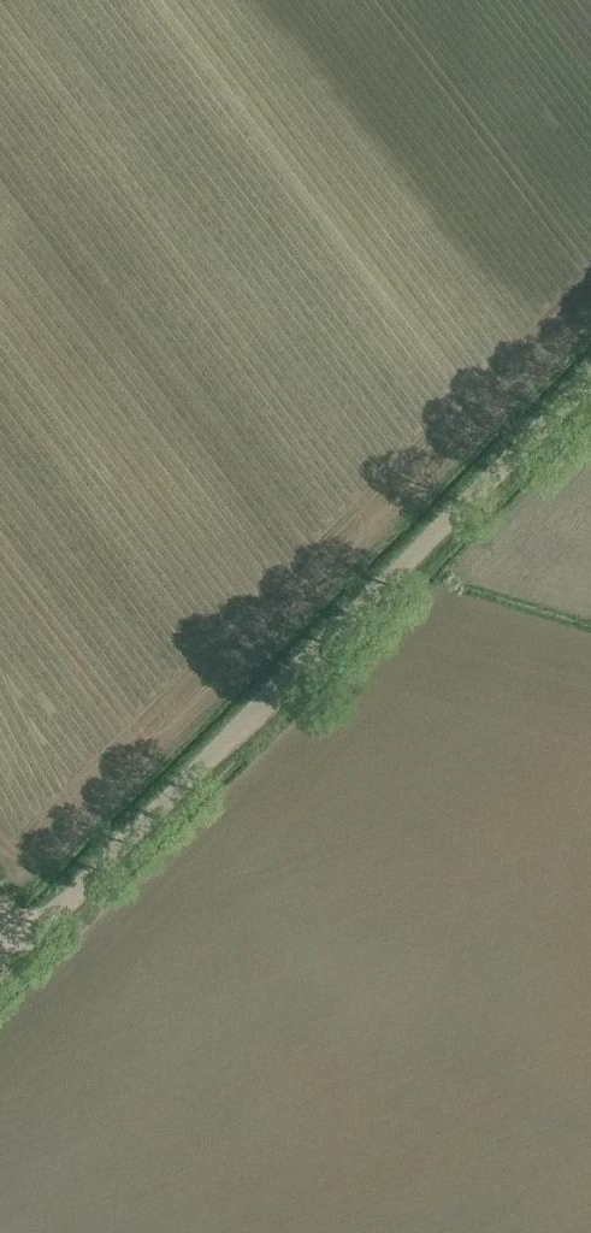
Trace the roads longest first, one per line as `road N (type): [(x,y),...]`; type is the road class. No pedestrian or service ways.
road 1 (unclassified): [(0,971),(590,379)]

